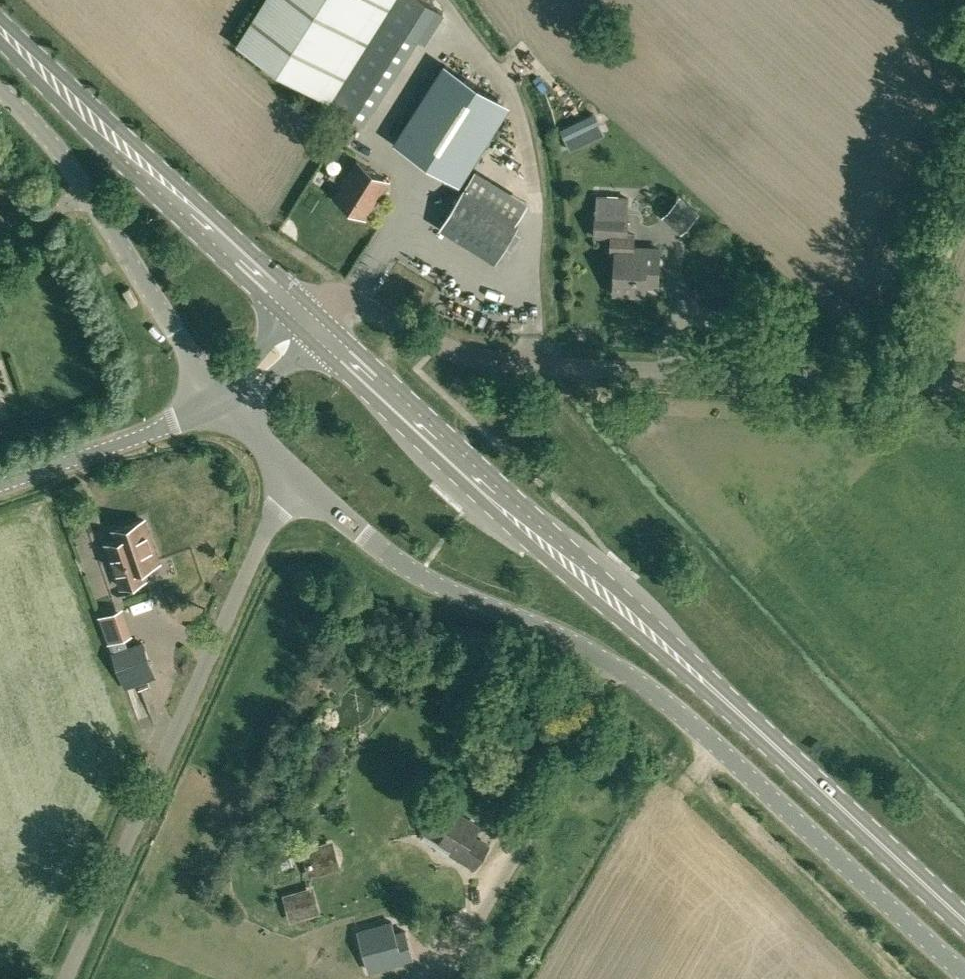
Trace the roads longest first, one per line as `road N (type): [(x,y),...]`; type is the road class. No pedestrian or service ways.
road 1 (primary): [(964,921),(306,323)]
road 2 (unclassified): [(964,973),(675,707),(576,642),(418,573),(303,484)]
road 3 (unclassified): [(964,386),(520,364),(430,343),(348,300),(306,323)]
road 4 (unclassified): [(66,978),(241,585),(278,511),(303,484)]
road 5 (primary): [(306,323),(0,31)]
road 6 (unclassified): [(219,402),(82,184),(0,88)]
road 7 (tertiary): [(0,484),(219,402)]

